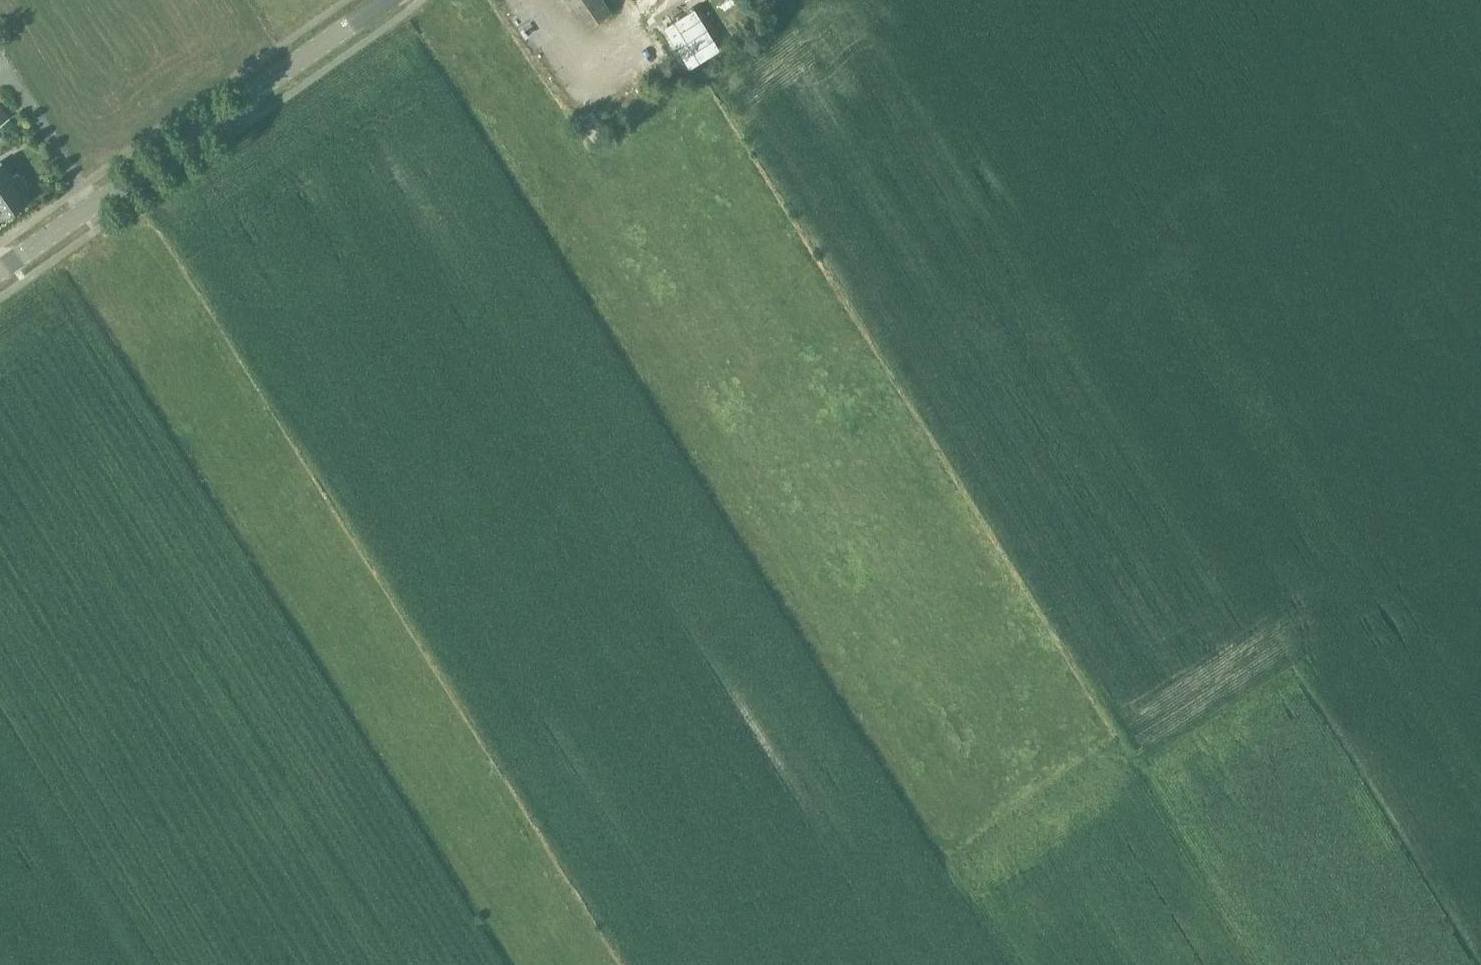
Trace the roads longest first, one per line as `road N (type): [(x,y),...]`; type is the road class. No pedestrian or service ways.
road 1 (tertiary): [(0,271),(388,0)]

